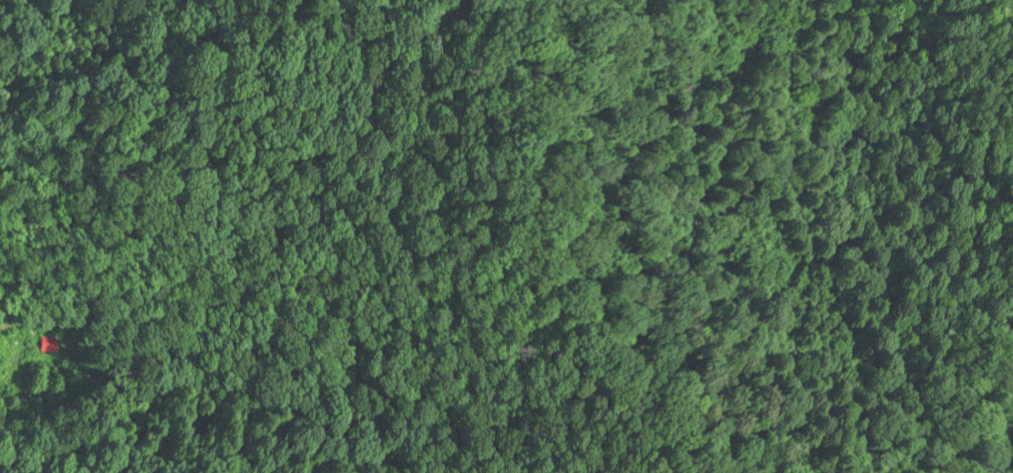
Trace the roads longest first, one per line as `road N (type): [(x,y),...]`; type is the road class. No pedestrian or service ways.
road 1 (residential): [(121,0),(71,130),(40,426),(57,472)]

